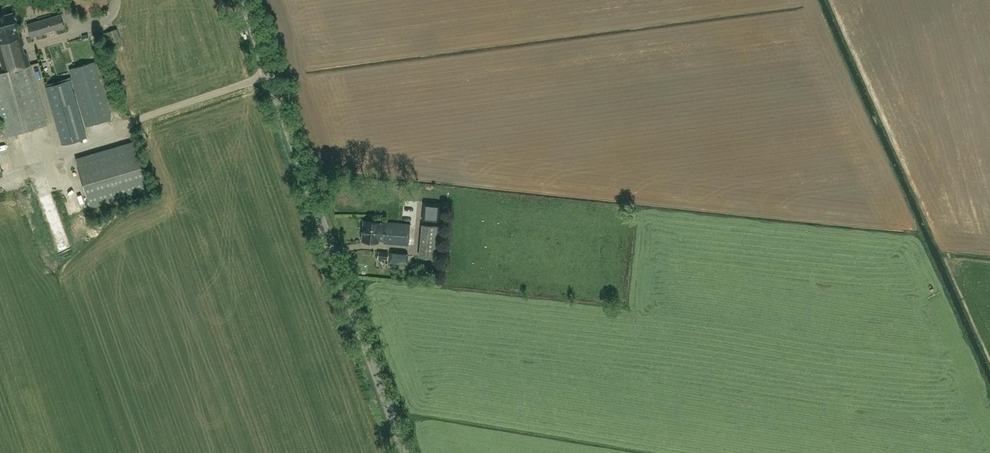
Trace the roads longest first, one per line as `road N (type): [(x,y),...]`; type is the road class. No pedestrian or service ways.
road 1 (unclassified): [(407,452),(245,0)]

